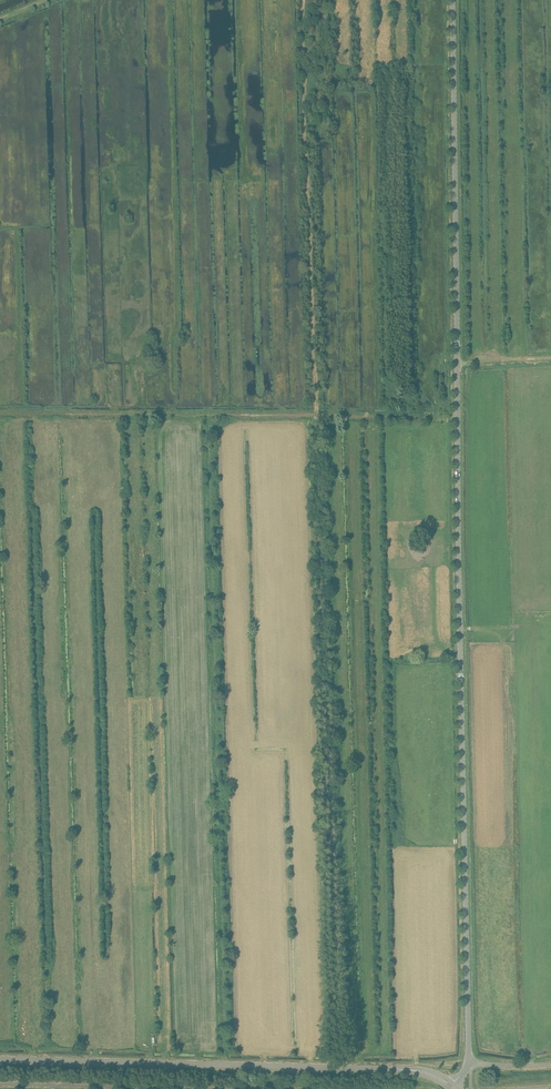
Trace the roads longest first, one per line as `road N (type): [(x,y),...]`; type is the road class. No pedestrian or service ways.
road 1 (unclassified): [(470,1066),(452,0)]
road 2 (tertiary): [(450,1085),(413,1070),(0,1059)]

